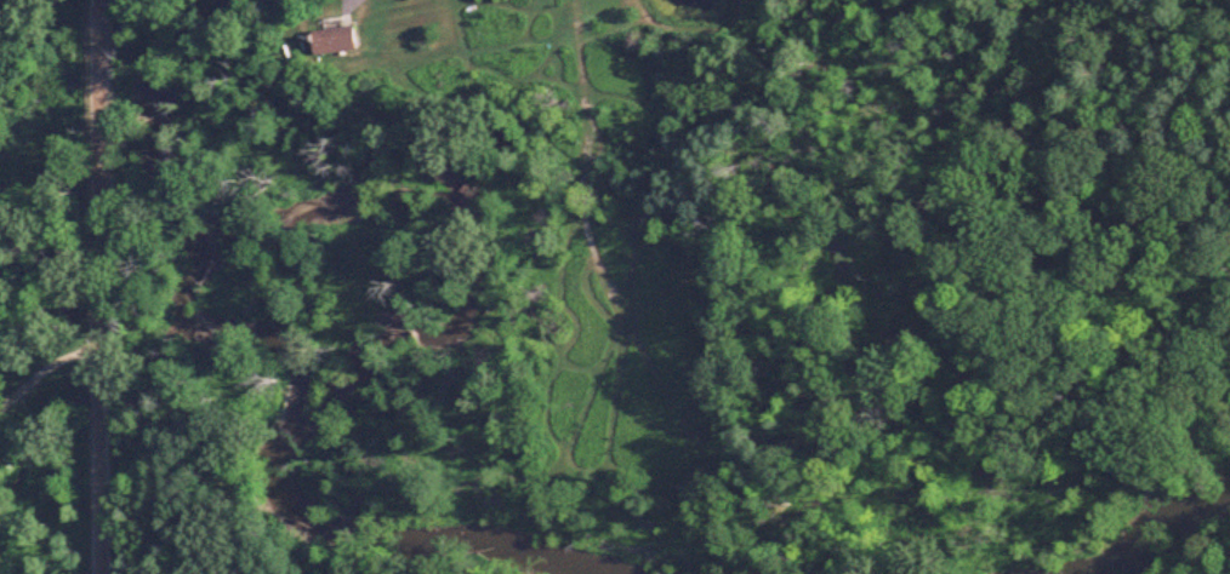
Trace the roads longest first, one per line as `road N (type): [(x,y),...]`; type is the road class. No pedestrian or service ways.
road 1 (residential): [(100,573),(99,0)]

